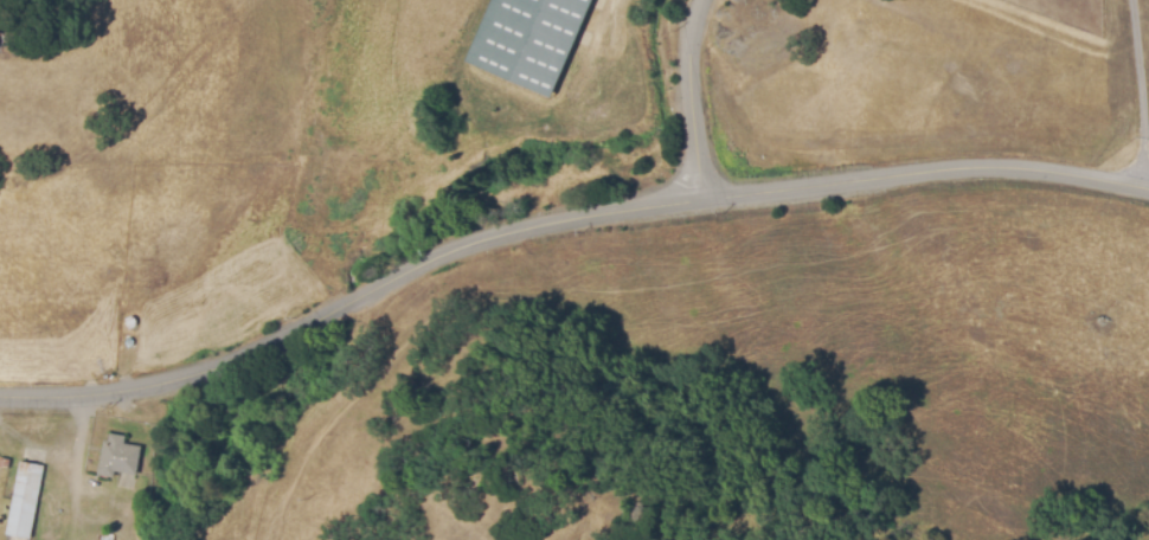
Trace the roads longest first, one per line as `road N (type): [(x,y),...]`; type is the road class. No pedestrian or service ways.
road 1 (tertiary): [(0,400),(69,398),(198,375),(495,243),(695,201),(976,167),(1148,195)]
road 2 (tertiary): [(702,0),(686,78),(695,201)]

